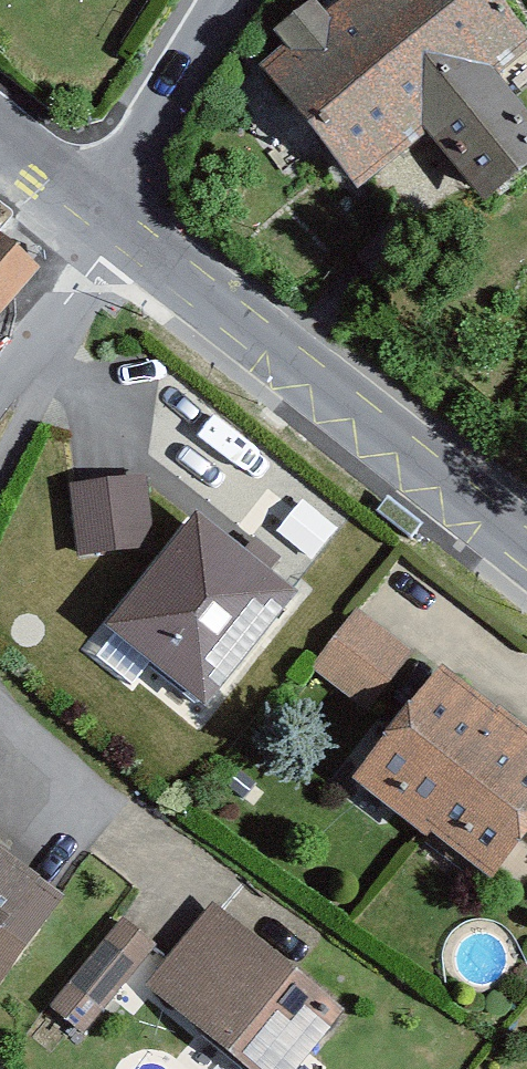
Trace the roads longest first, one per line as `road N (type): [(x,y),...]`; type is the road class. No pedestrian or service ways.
road 1 (tertiary): [(526,557),(115,224)]
road 2 (tertiary): [(232,0),(141,159),(115,224)]
road 3 (residential): [(115,224),(0,383)]
road 4 (residential): [(115,224),(0,130)]

